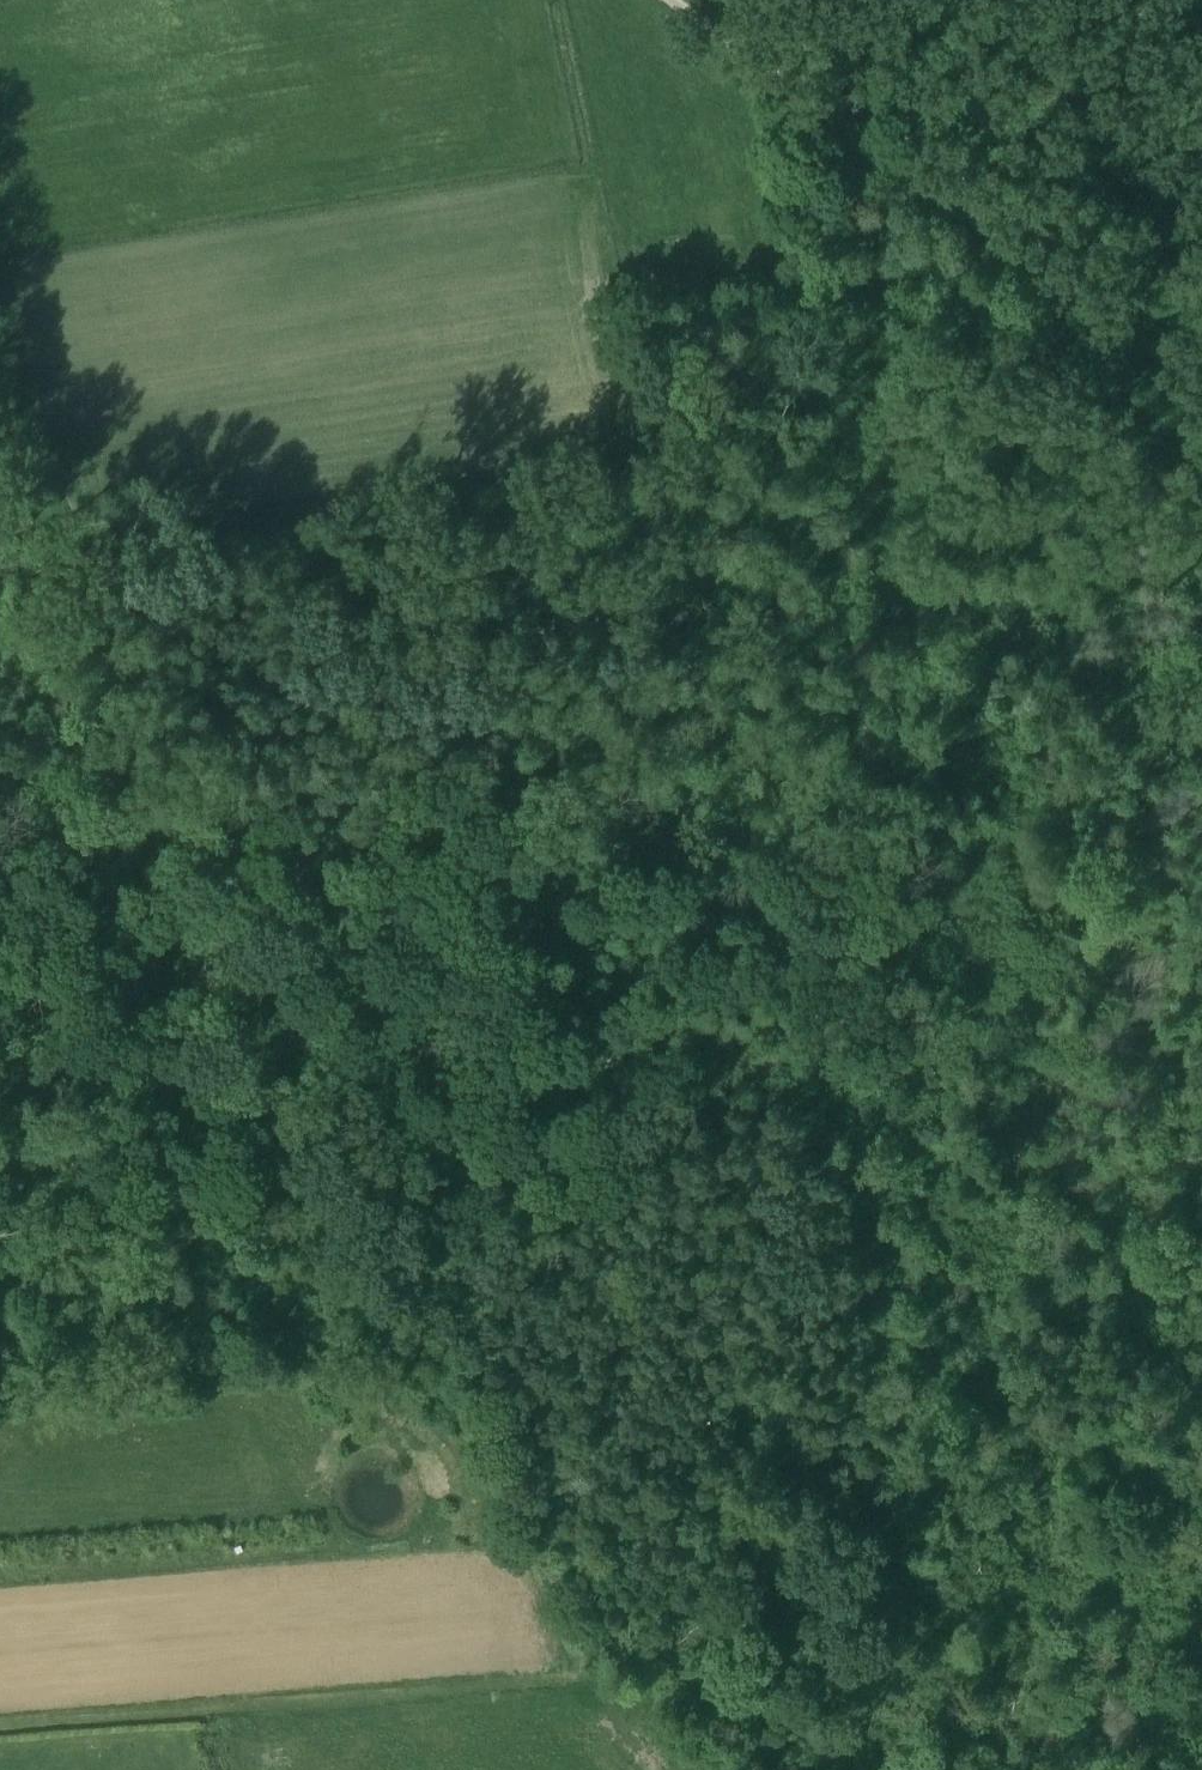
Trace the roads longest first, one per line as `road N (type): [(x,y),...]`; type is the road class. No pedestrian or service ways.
road 1 (unclassified): [(1201,384),(672,0)]

